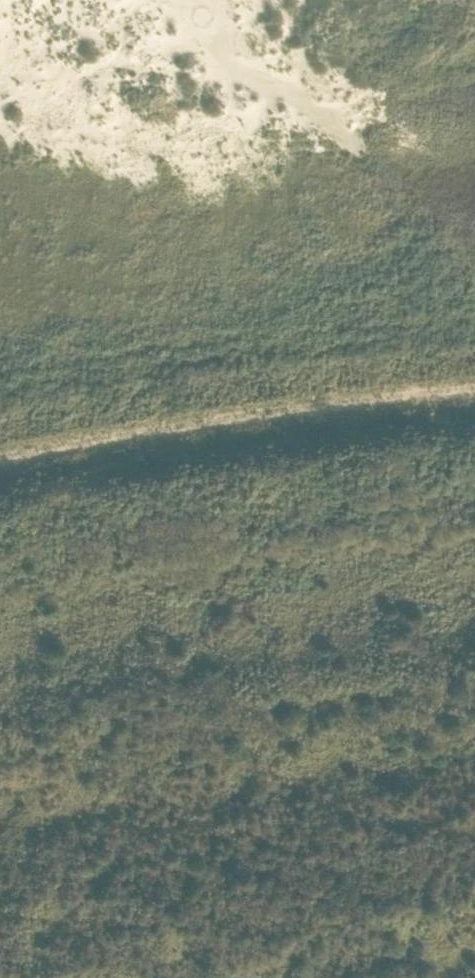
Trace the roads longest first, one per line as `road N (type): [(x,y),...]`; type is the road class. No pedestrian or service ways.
road 1 (track): [(474,387),(372,396),(0,458)]

